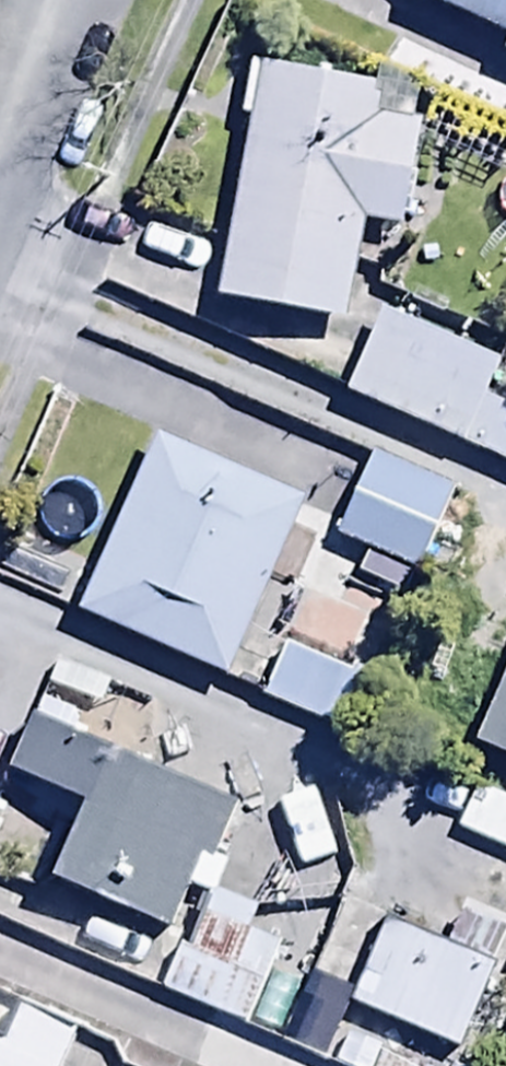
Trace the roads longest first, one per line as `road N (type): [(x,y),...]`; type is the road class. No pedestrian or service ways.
road 1 (residential): [(79,0),(0,179)]

